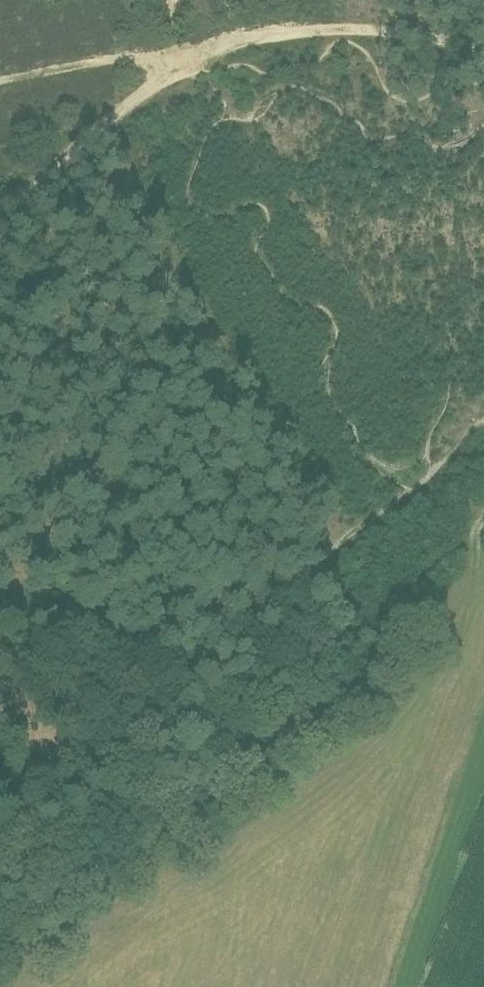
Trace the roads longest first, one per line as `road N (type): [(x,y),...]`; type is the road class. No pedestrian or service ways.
road 1 (track): [(483,423),(165,690)]
road 2 (track): [(181,58),(309,30),(401,32),(483,46)]
road 3 (track): [(0,208),(160,78)]
road 4 (track): [(126,690),(60,789),(0,835)]
road 5 (track): [(0,81),(128,57),(181,58)]
road 6 (track): [(0,660),(126,690),(165,690)]

